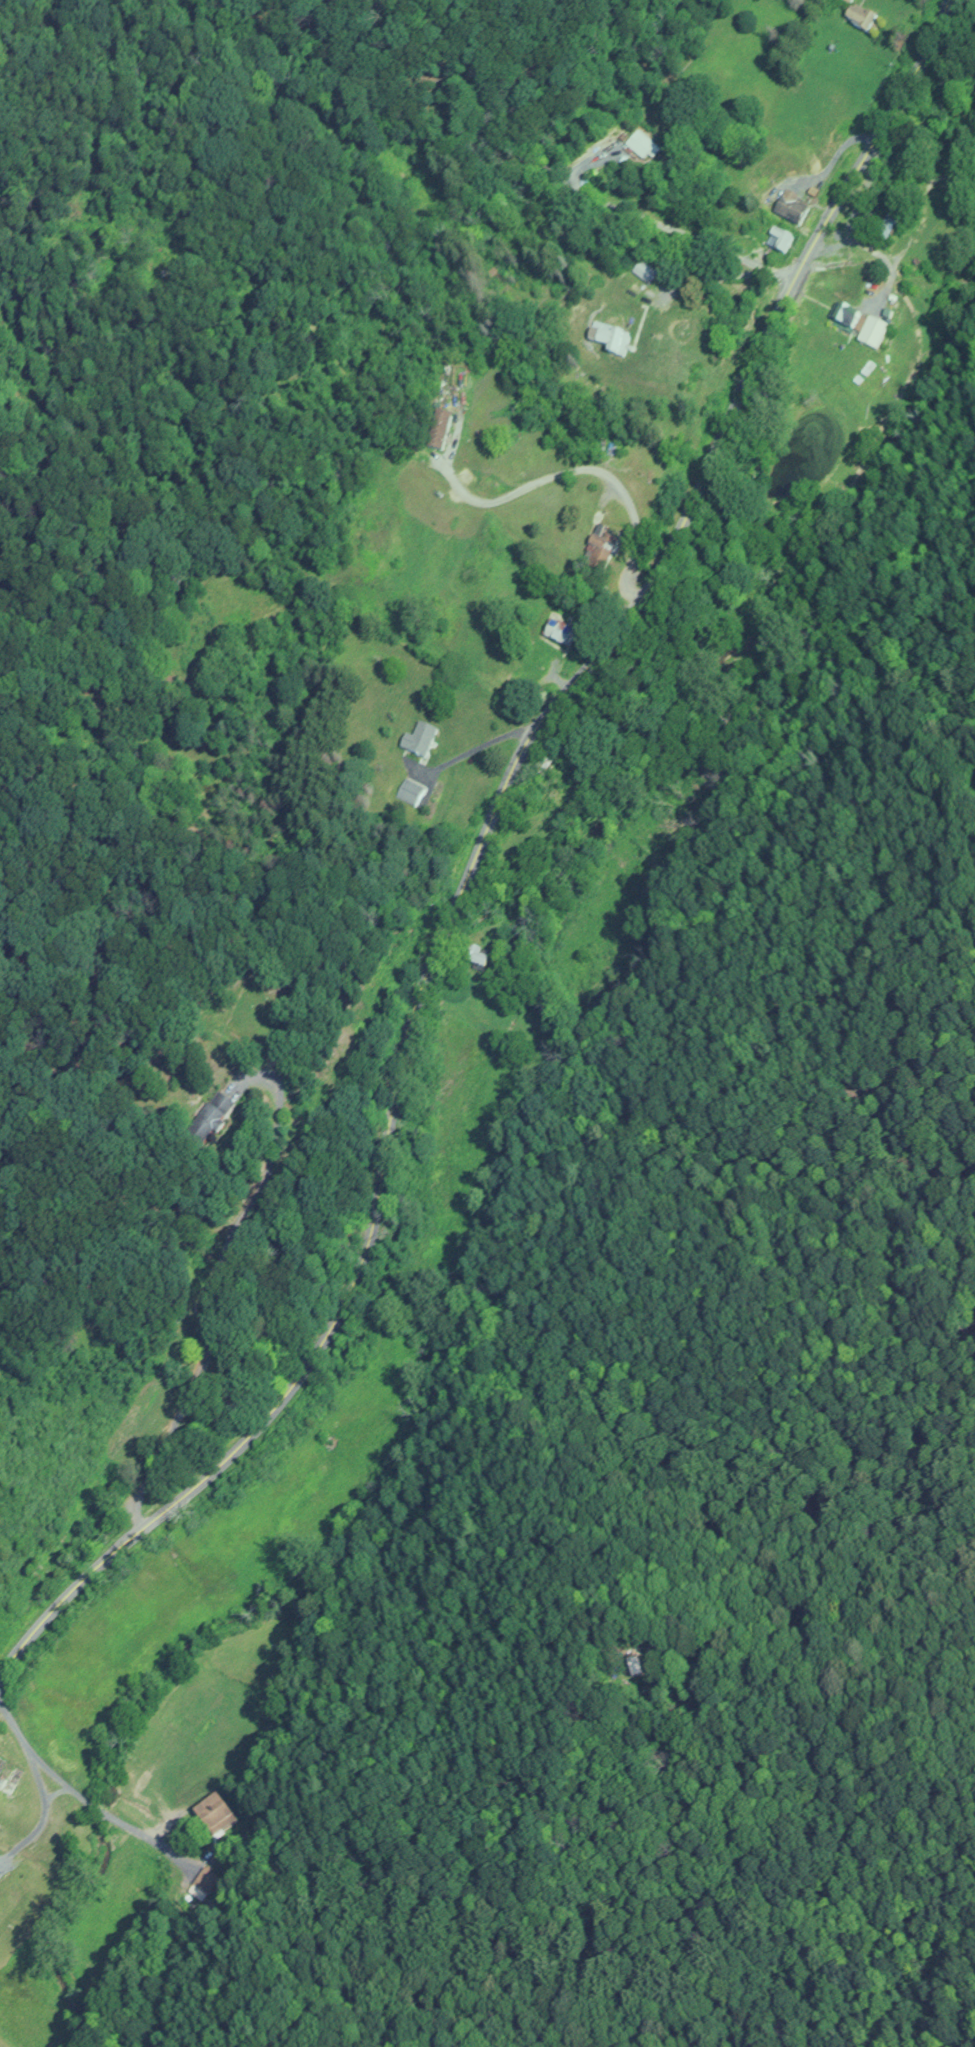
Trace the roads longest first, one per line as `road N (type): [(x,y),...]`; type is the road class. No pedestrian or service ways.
road 1 (tertiary): [(274,1419),(365,1249),(415,1018),(505,779),(536,725),(657,574),(798,264),(891,113),(947,0)]
road 2 (tertiary): [(0,1678),(73,1588),(274,1419)]

